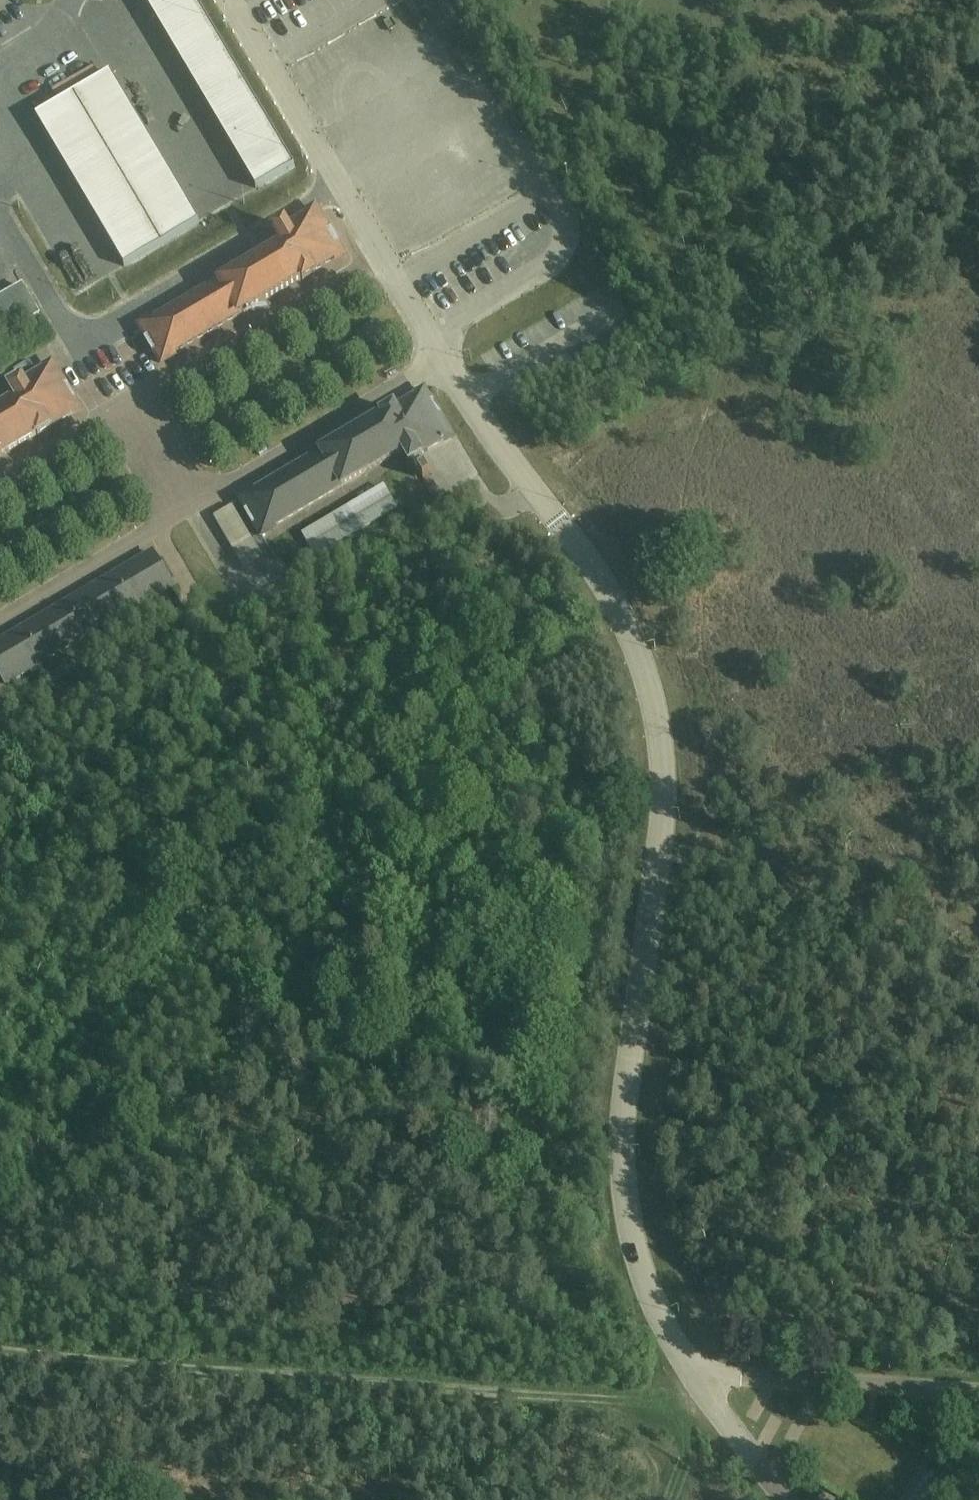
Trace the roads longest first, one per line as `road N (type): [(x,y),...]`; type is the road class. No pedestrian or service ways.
road 1 (unclassified): [(696,1372),(647,1284),(623,1160),(665,785),(647,674),(605,585),(467,395),(234,0)]
road 2 (unclassified): [(696,1372),(978,1392)]
road 3 (unclassified): [(788,1499),(696,1372)]

